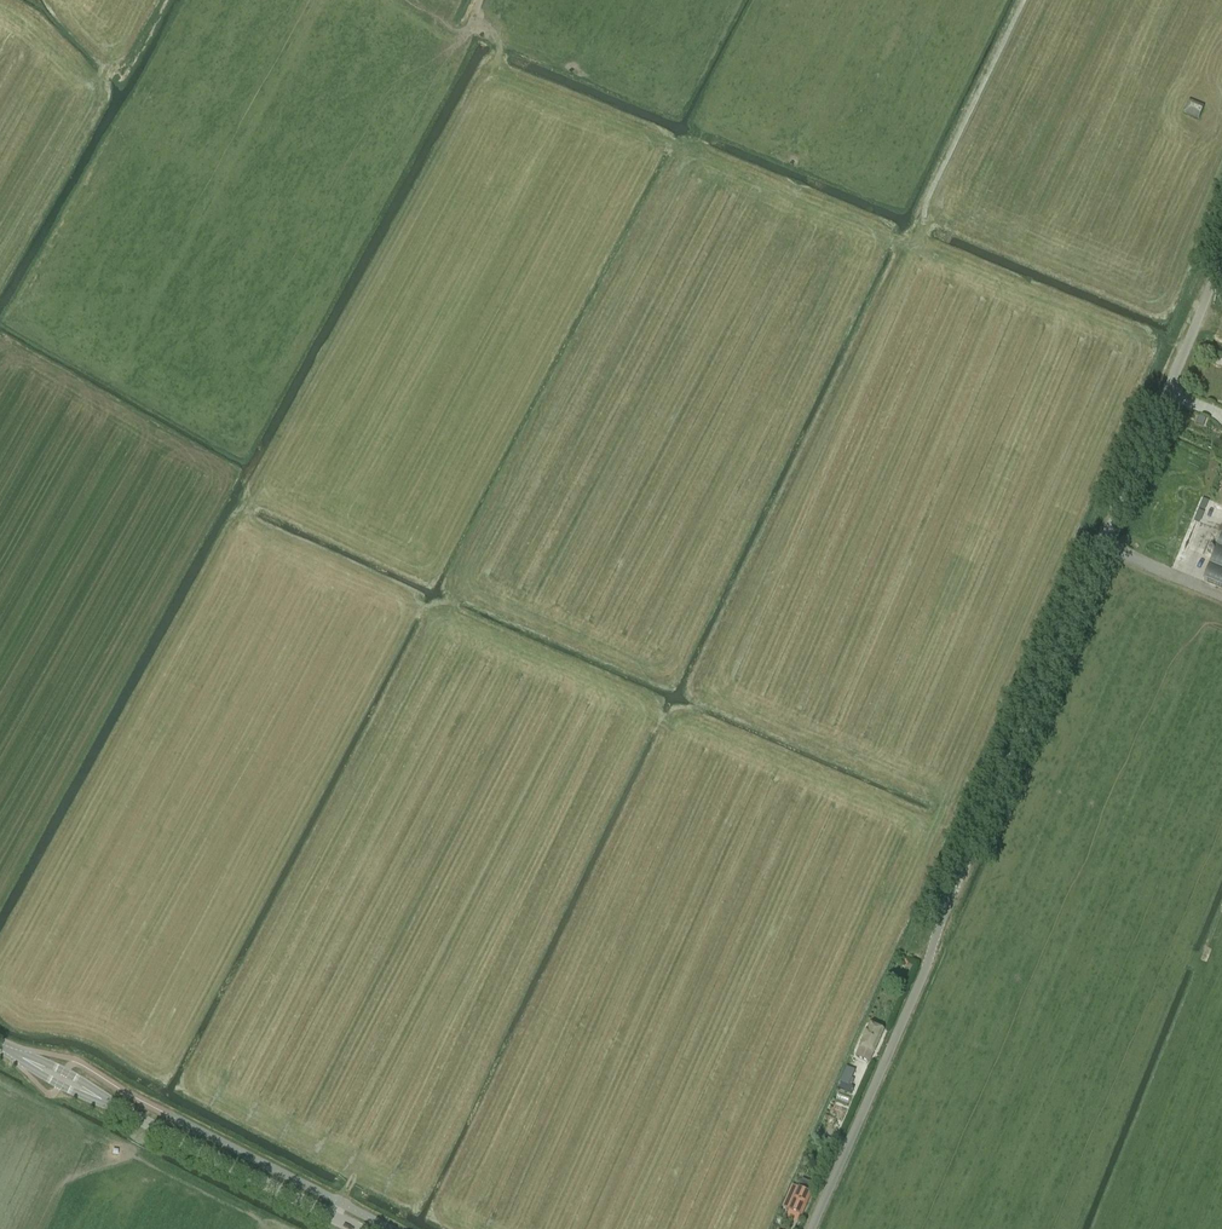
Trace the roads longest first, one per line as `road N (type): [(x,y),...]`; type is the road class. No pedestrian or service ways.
road 1 (unclassified): [(811,1228),(1221,261)]
road 2 (unclassified): [(356,1228),(0,1046)]

